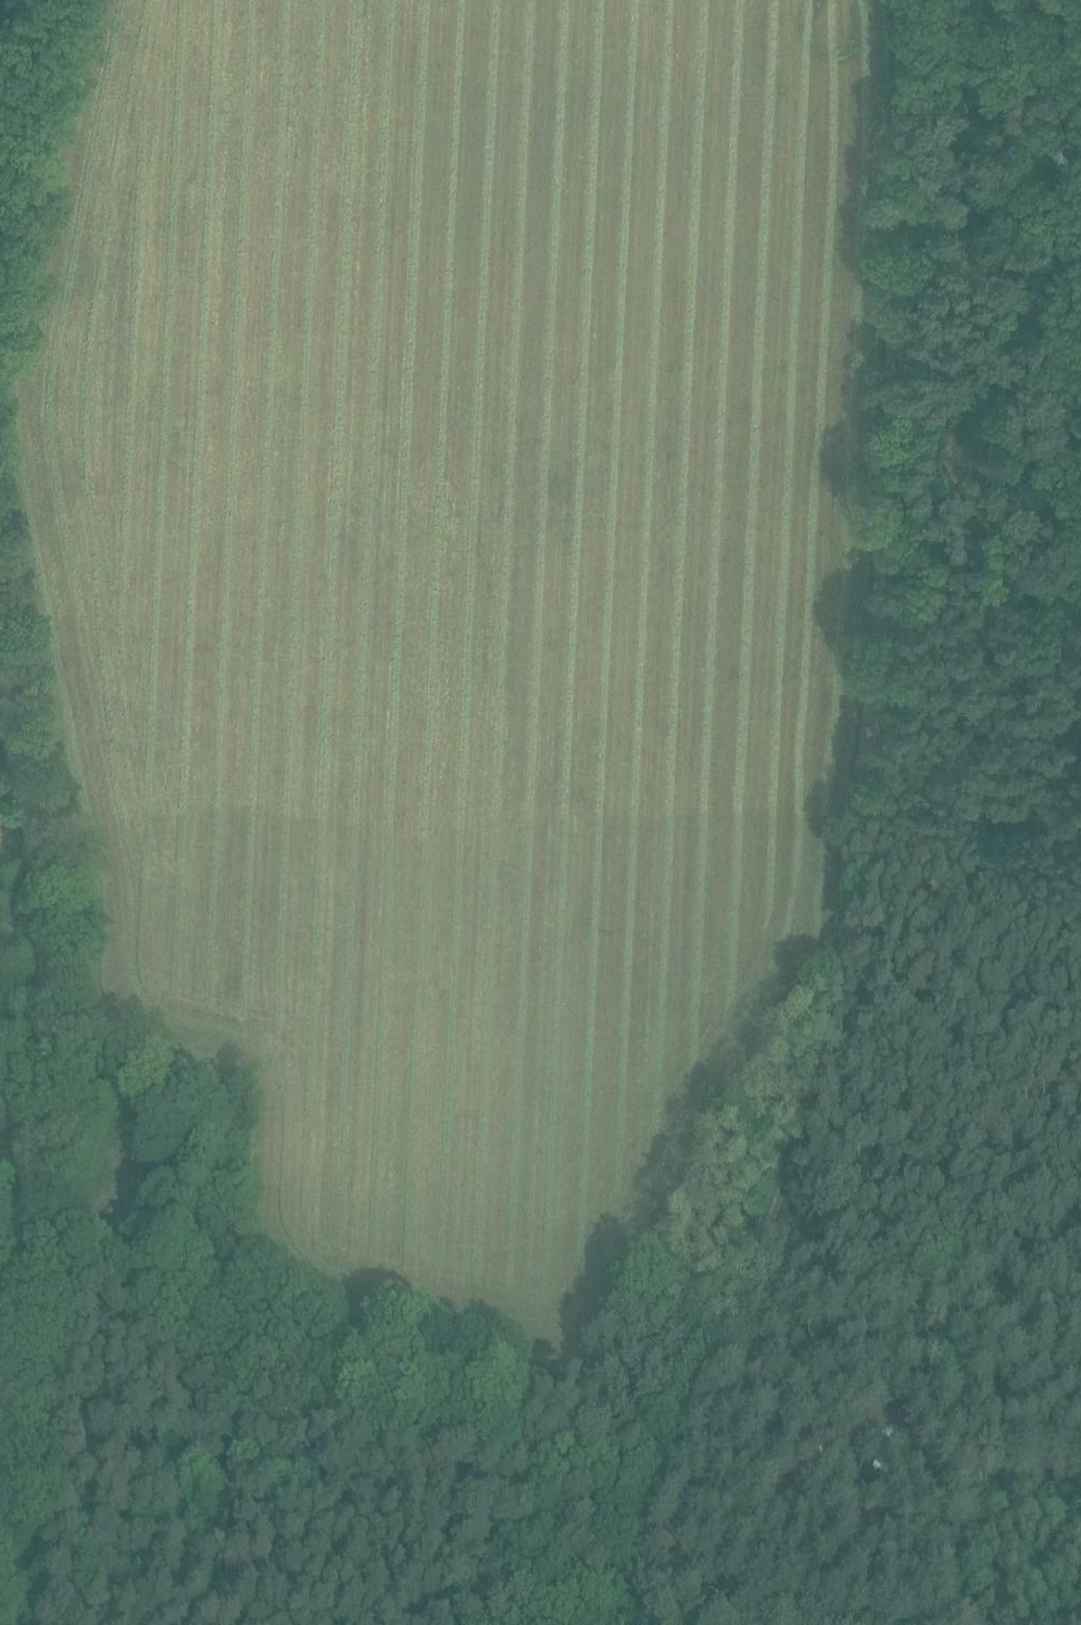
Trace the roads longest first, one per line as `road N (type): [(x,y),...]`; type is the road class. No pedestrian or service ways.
road 1 (track): [(899,0),(900,163),(853,940),(768,1218),(611,1624)]
road 2 (unclassified): [(22,1624),(6,1542),(5,1468),(46,1010),(43,891),(0,650)]
road 3 (track): [(0,179),(33,0)]

